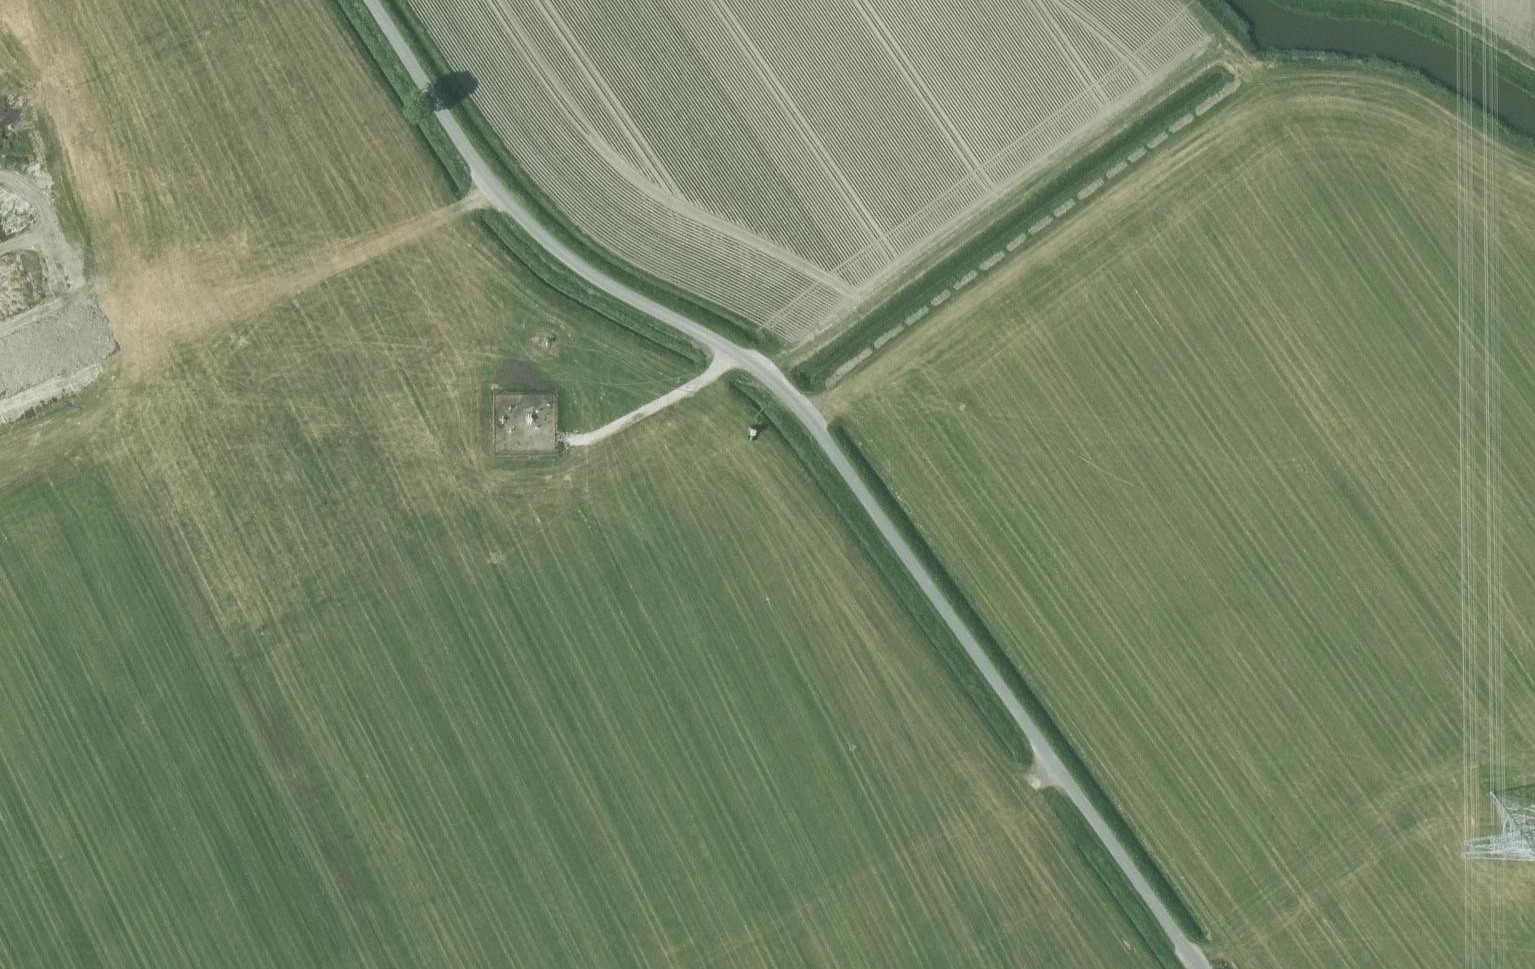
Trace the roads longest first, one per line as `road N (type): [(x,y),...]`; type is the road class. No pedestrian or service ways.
road 1 (unclassified): [(1203,968),(783,386),(569,260),(527,225),(488,181),(367,0)]
road 2 (track): [(1061,771),(709,968)]

